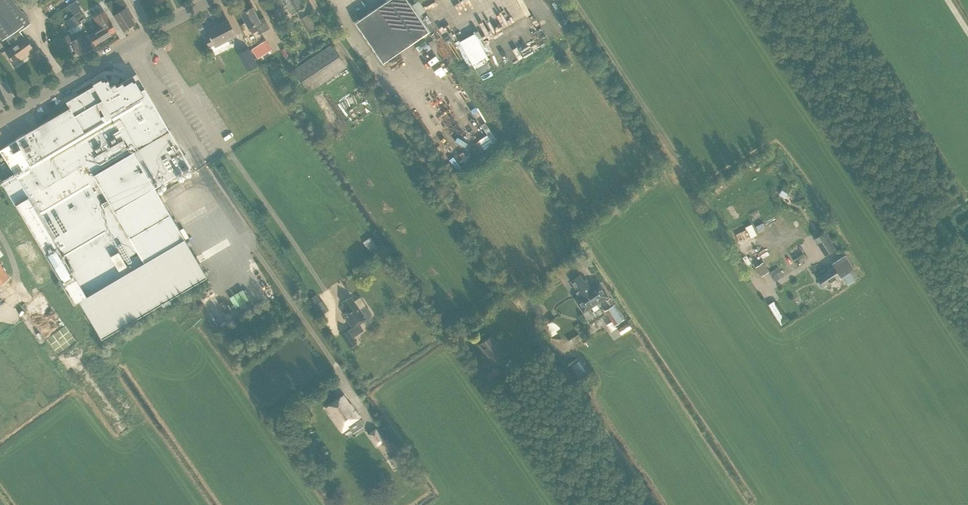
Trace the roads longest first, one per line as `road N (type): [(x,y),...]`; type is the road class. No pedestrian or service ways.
road 1 (track): [(652,504),(311,0)]
road 2 (tertiary): [(0,122),(214,0)]

